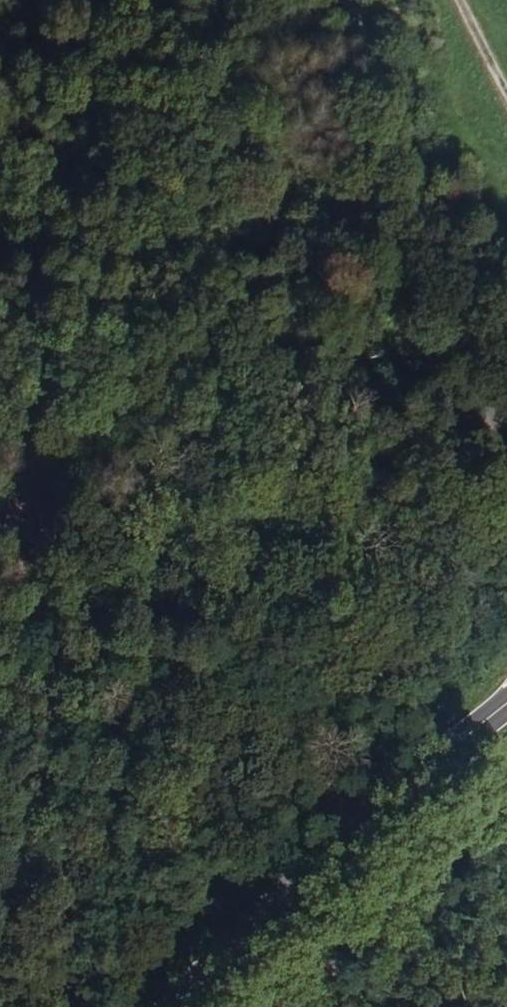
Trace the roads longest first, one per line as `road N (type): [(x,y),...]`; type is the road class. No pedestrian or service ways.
road 1 (primary): [(155,1006),(334,821),(506,695)]
road 2 (unclassified): [(358,0),(506,436)]

